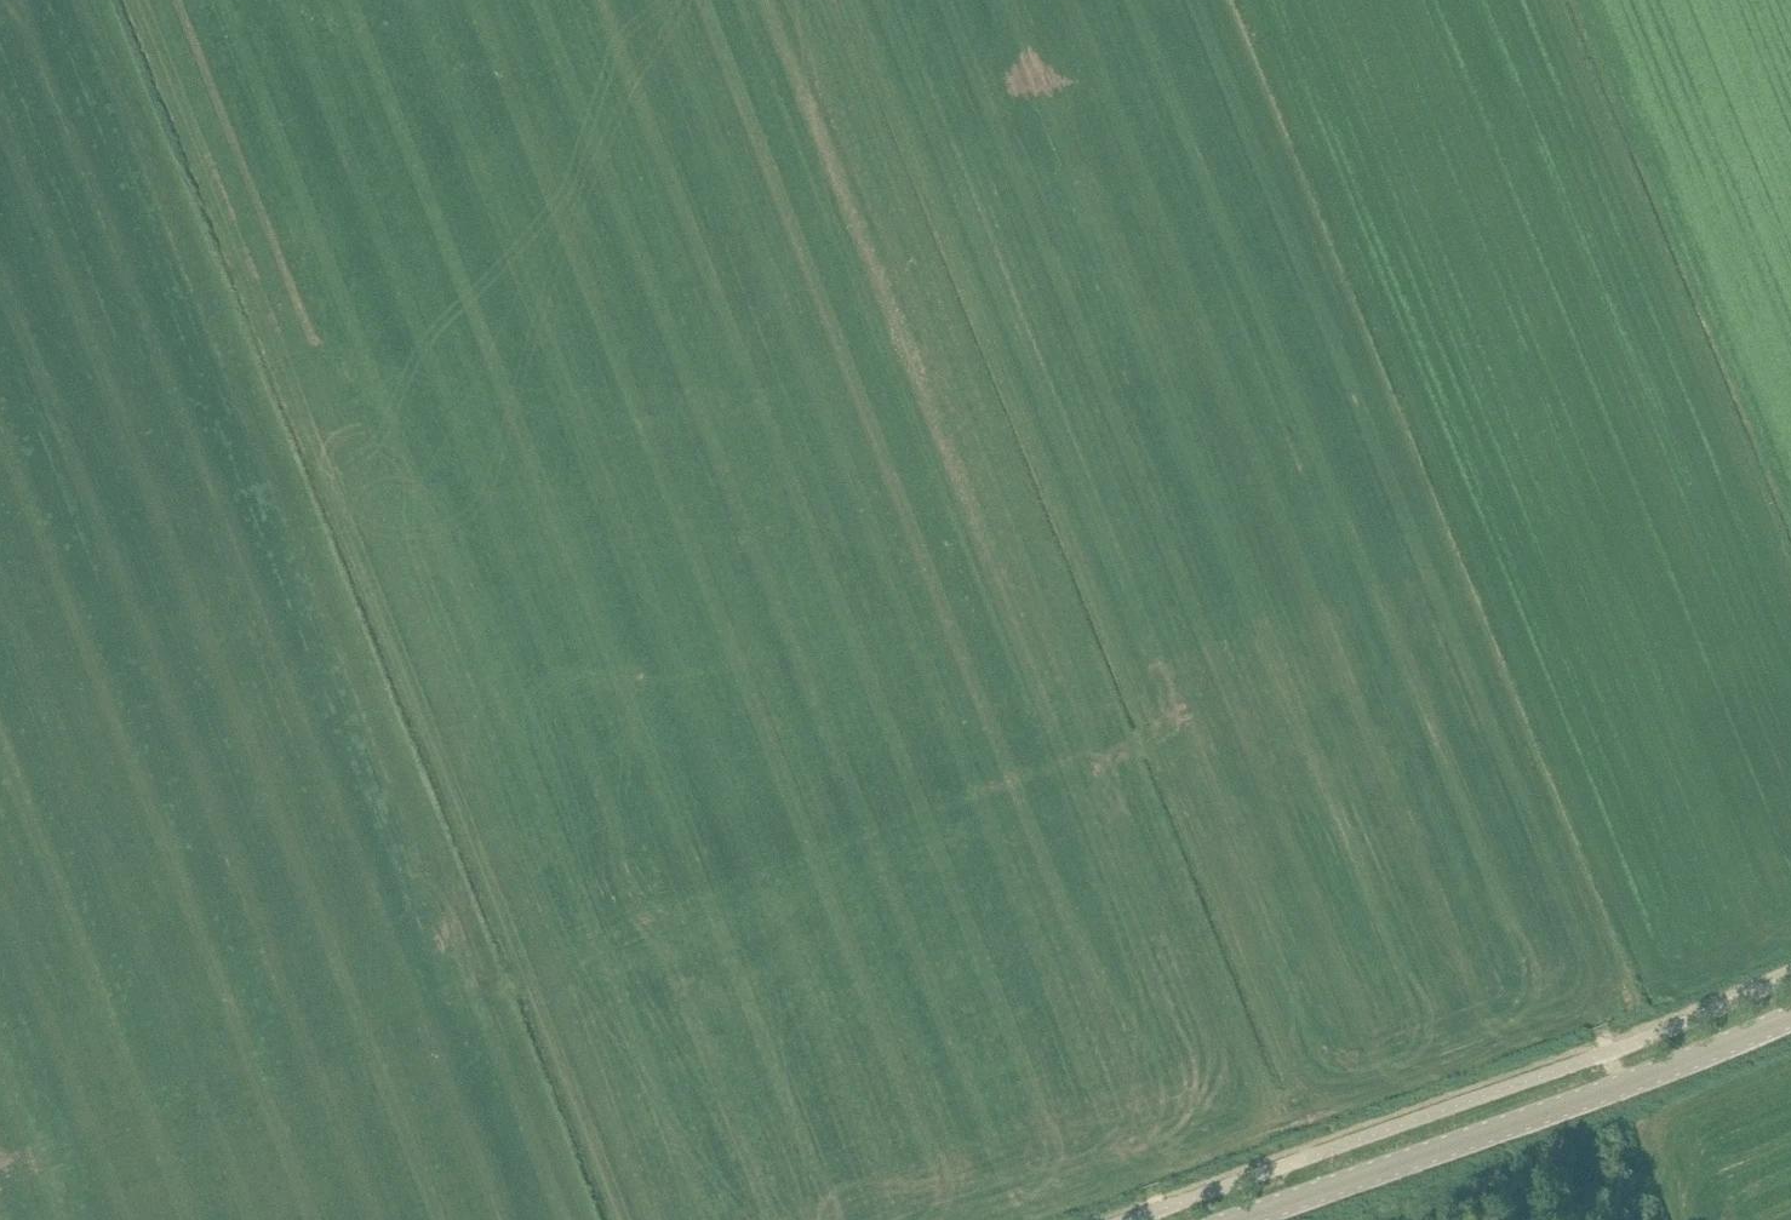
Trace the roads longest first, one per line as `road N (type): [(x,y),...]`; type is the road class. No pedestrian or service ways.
road 1 (unclassified): [(1240,1219),(1790,1024)]

